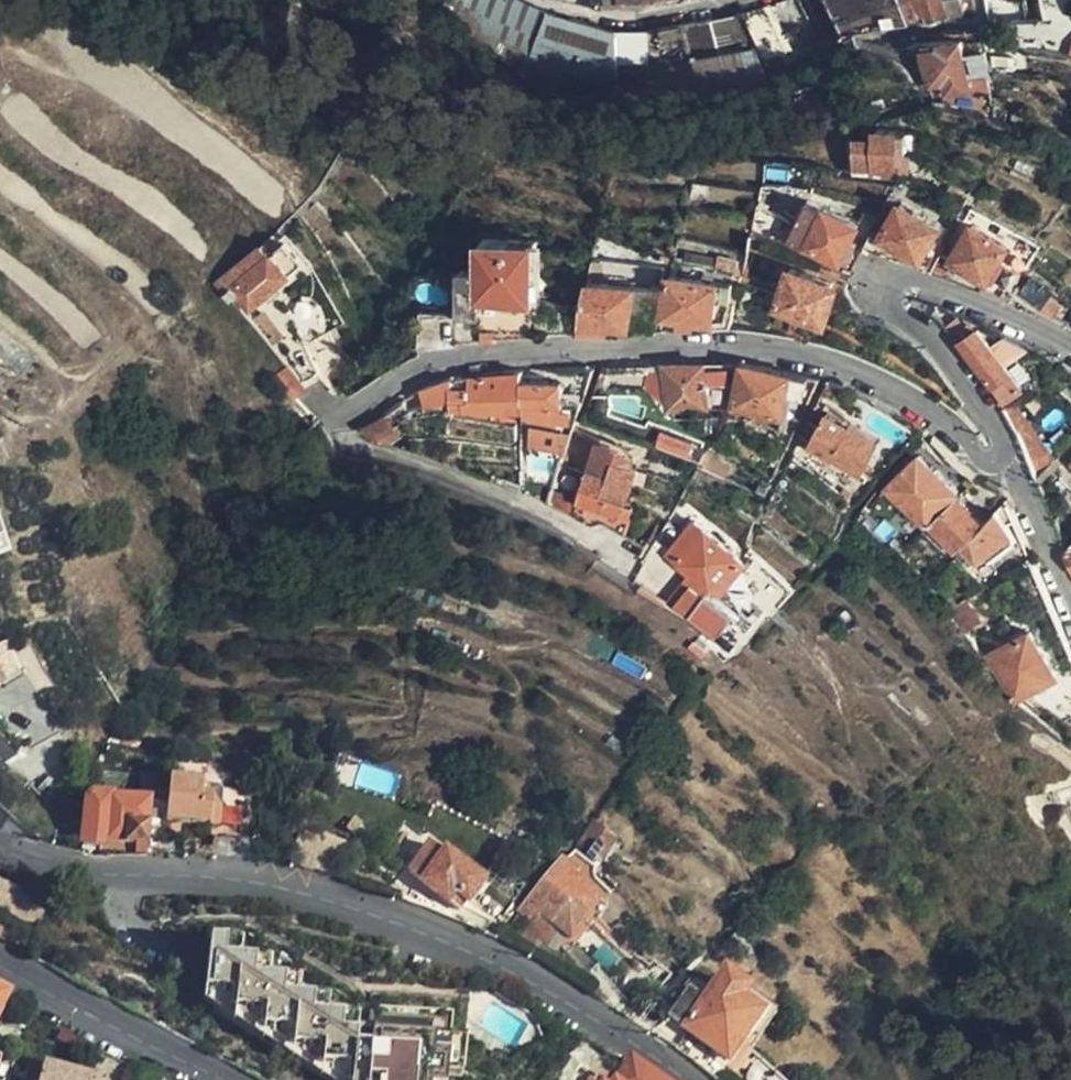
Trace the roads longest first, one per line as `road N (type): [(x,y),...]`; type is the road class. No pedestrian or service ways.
road 1 (residential): [(354,421),(464,363),(729,342),(809,360),(948,417),(1025,503)]
road 2 (tertiary): [(0,845),(64,866),(284,886),(429,934),(595,1019),(687,1079)]
road 3 (residential): [(1070,348),(1037,322),(938,299),(890,297),(897,323),(962,362),(1025,503)]
road 4 (tertiary): [(220,1079),(0,965)]
road 5 (residential): [(541,0),(619,23),(733,0)]

